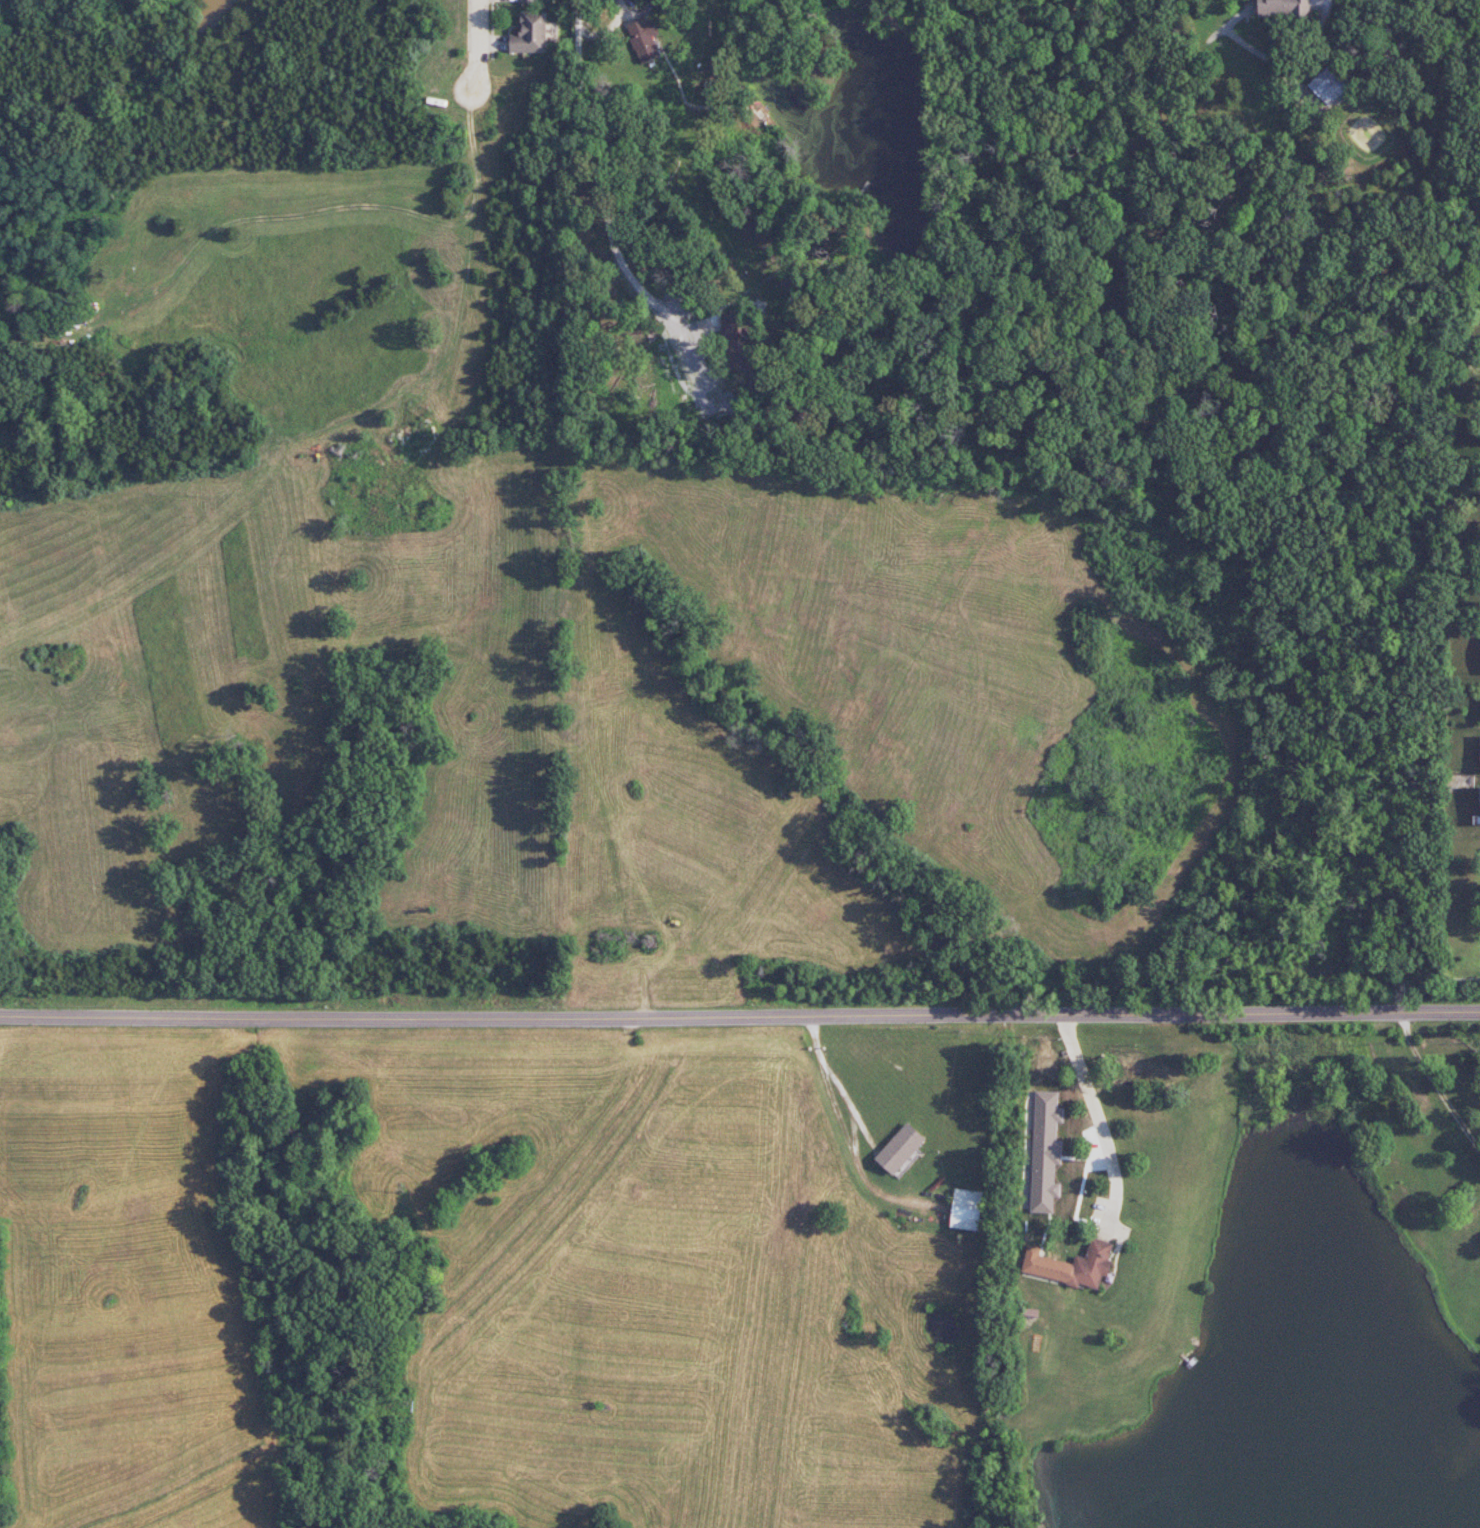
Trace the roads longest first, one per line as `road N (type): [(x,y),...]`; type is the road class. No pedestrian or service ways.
road 1 (tertiary): [(0,1017),(569,1021),(1479,1011)]
road 2 (residential): [(484,0),(491,426)]

